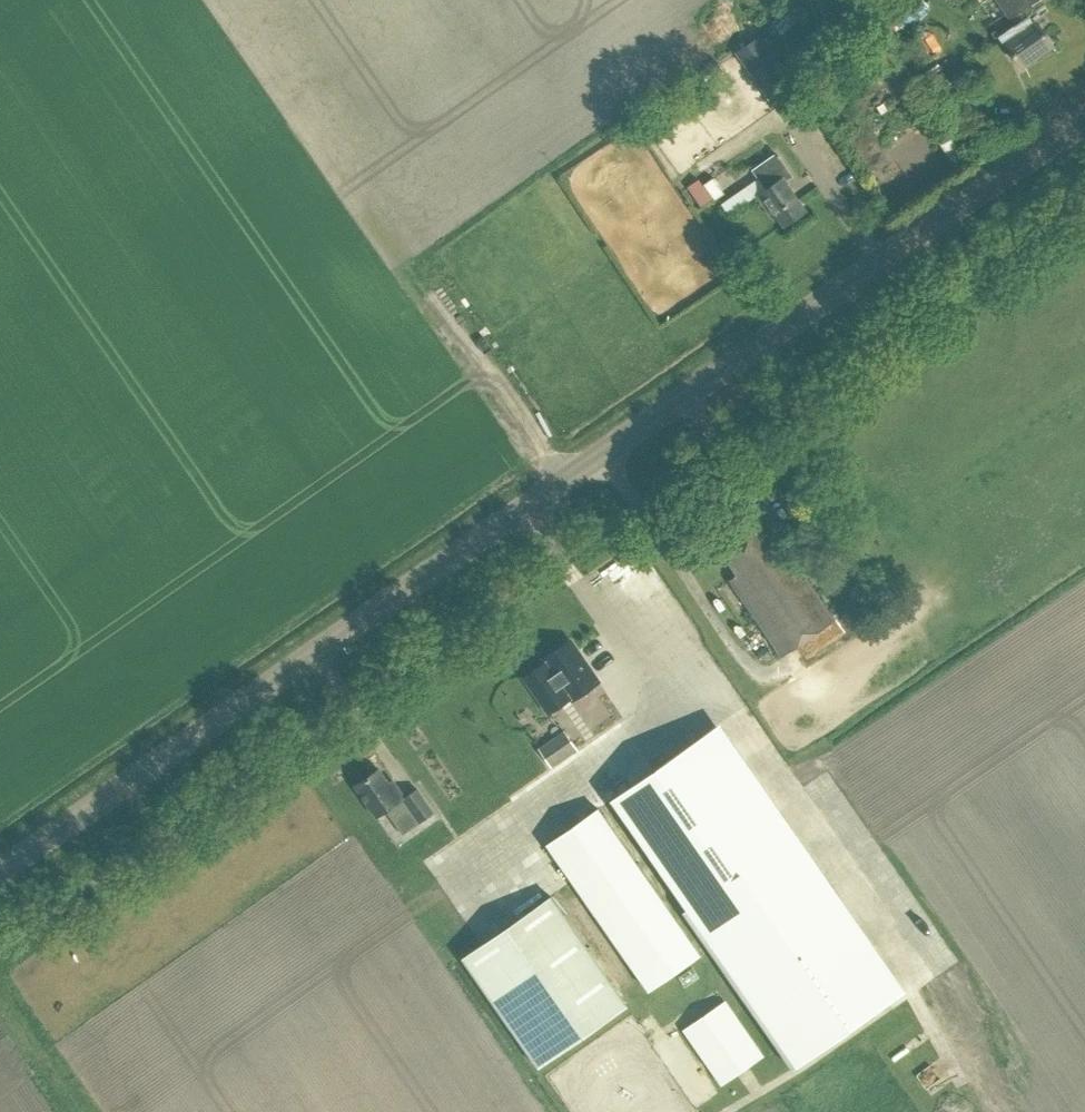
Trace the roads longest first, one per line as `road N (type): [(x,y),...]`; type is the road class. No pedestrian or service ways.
road 1 (tertiary): [(0,870),(1084,120)]

